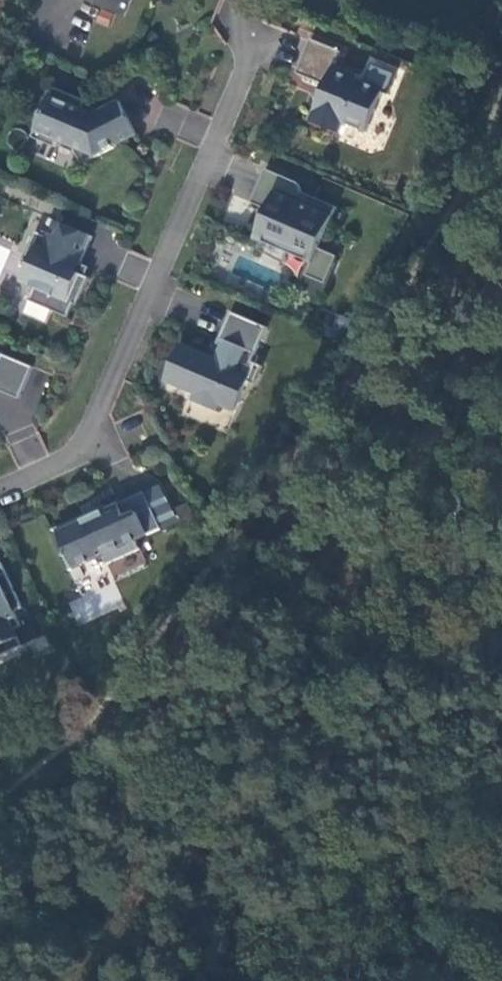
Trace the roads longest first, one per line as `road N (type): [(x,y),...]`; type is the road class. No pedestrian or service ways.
road 1 (residential): [(0,489),(81,451),(253,56),(228,14),(234,0)]

